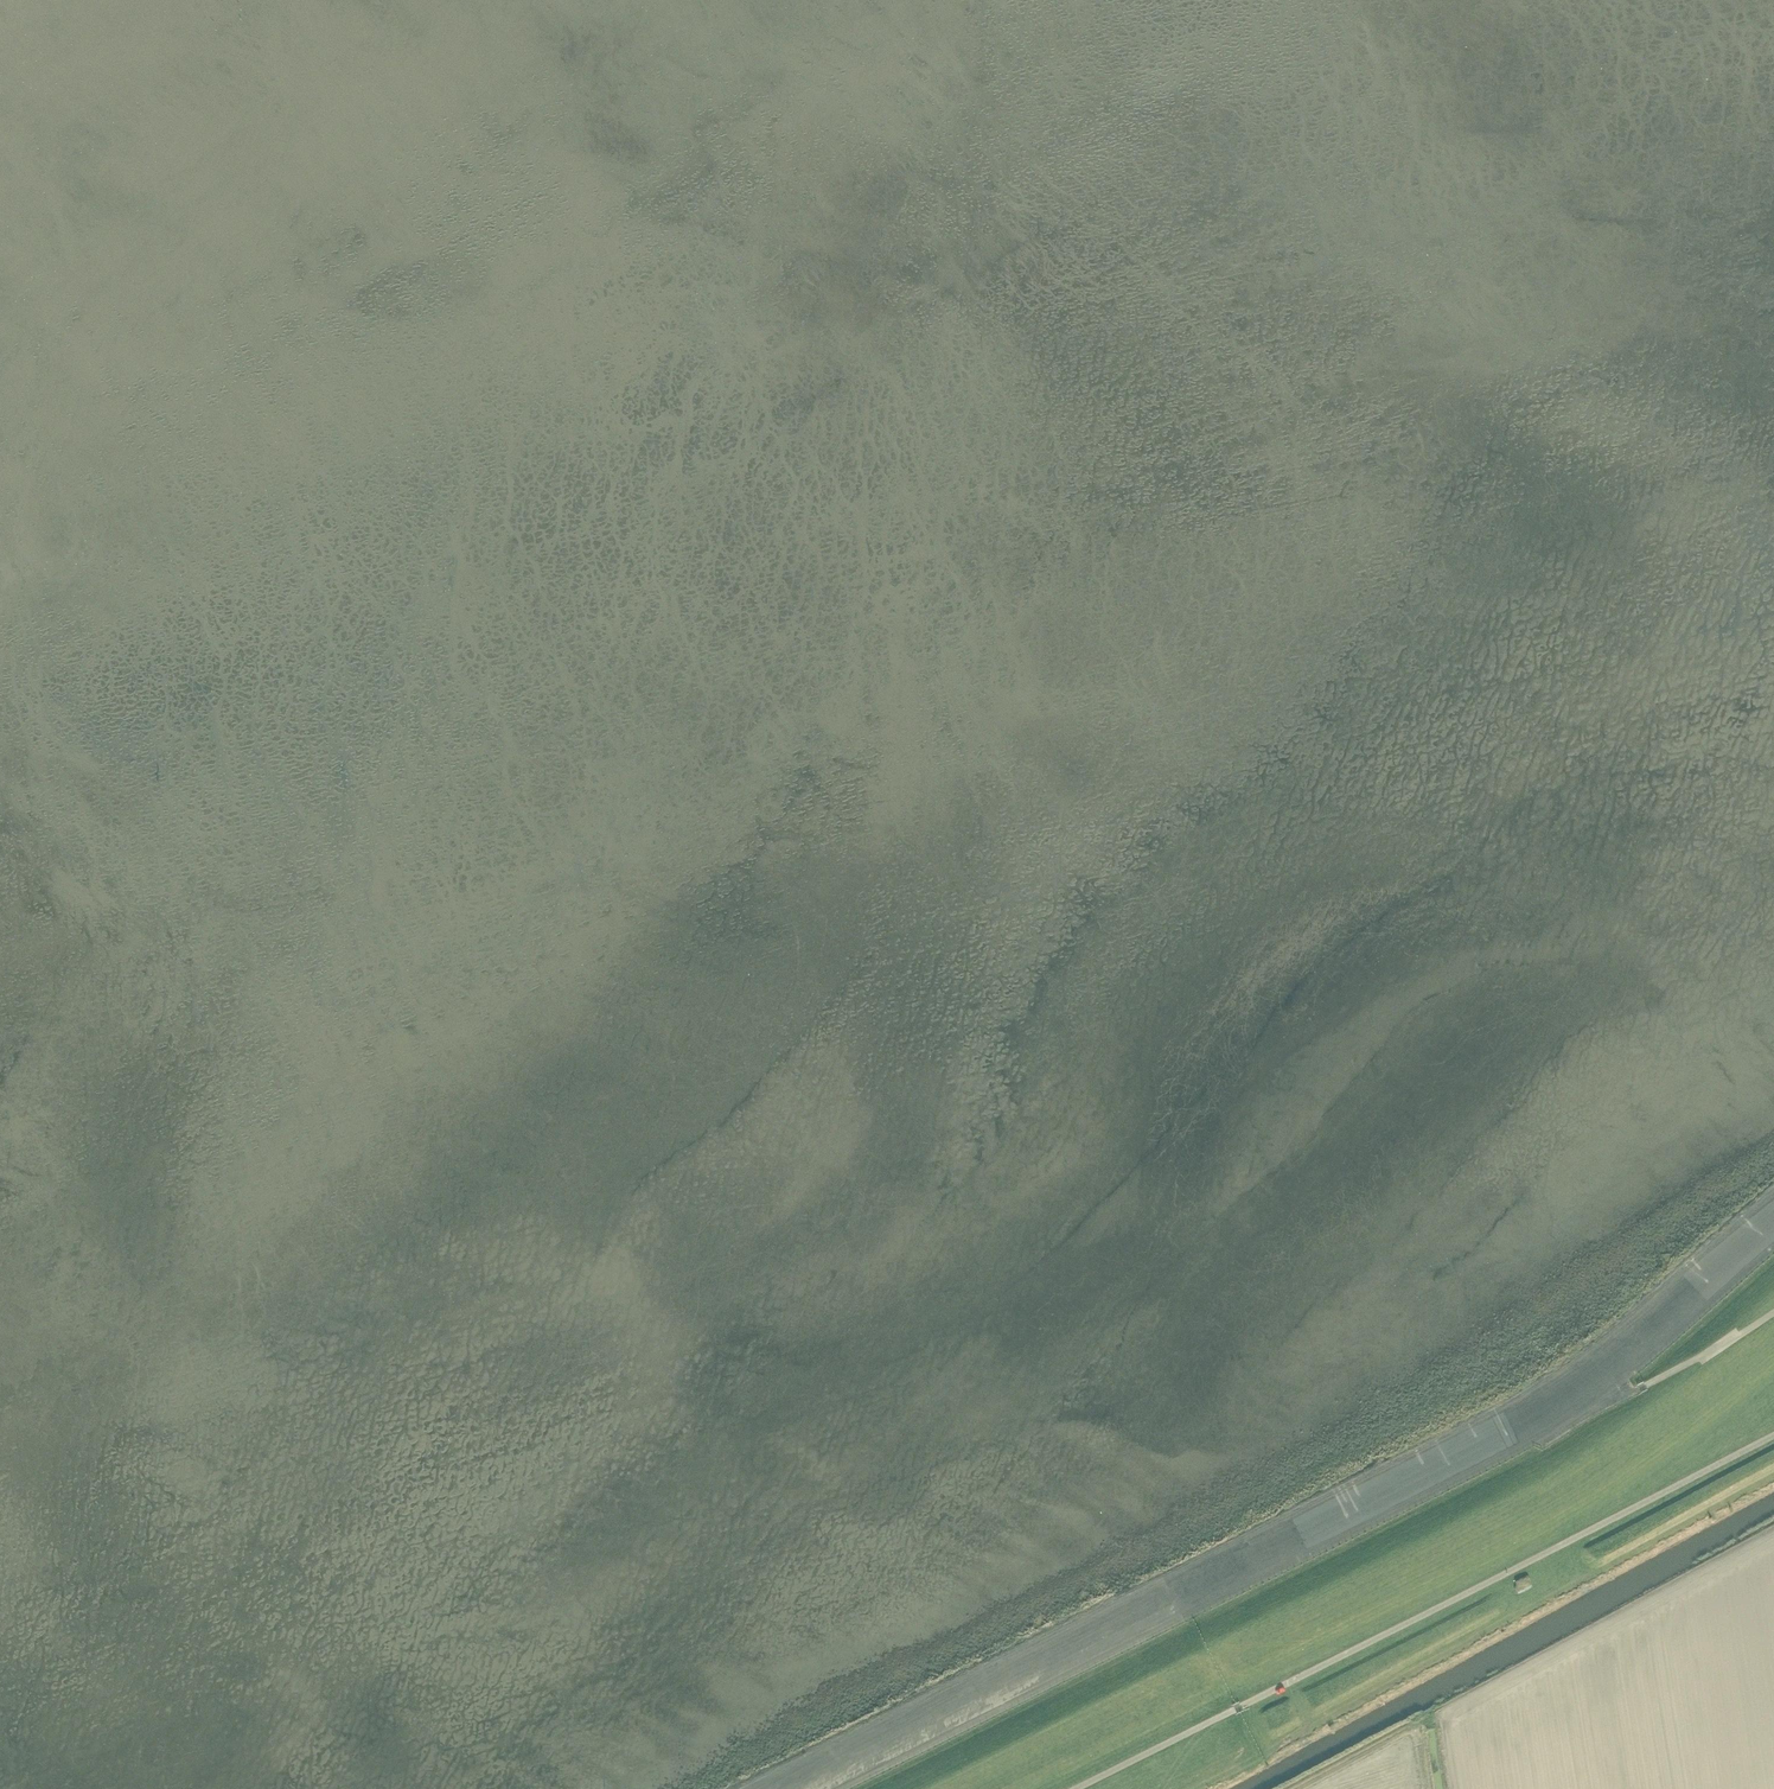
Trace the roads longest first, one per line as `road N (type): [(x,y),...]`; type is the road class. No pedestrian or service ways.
road 1 (unclassified): [(1077,1788),(1773,1434)]
road 2 (unclassified): [(1773,1312),(1641,1387)]

